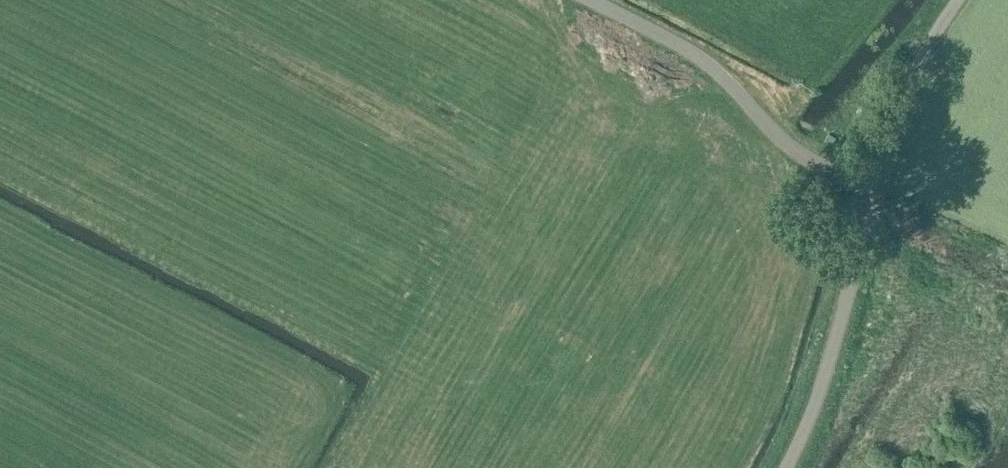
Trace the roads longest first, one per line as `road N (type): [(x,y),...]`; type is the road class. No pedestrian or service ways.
road 1 (unclassified): [(877,188),(805,161),(701,56),(592,0)]
road 2 (unclassified): [(786,467),(808,431),(854,299),(877,188)]
road 3 (unclassified): [(877,188),(905,105),(964,0)]

